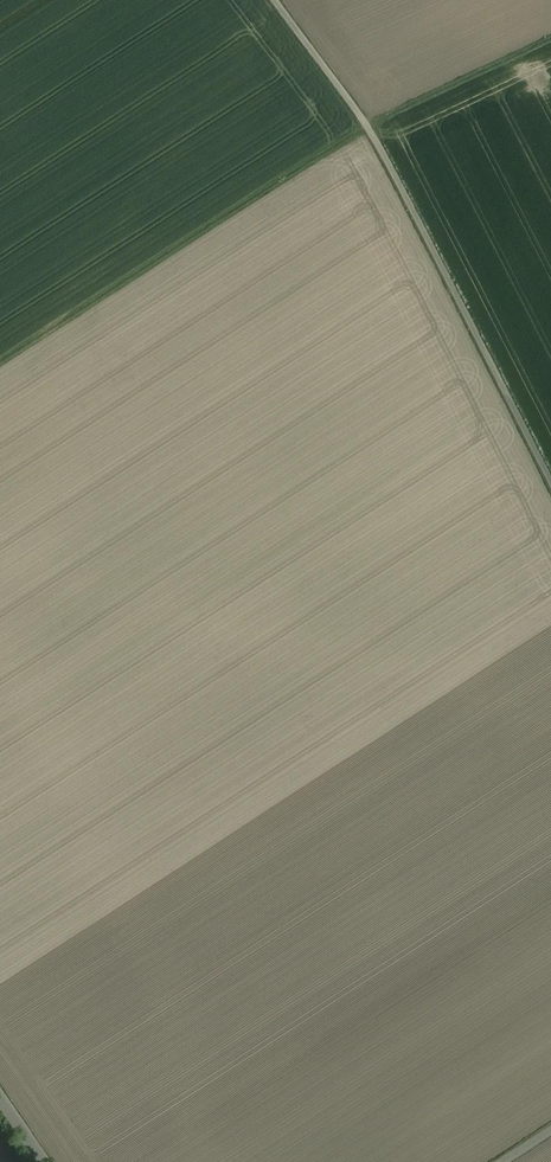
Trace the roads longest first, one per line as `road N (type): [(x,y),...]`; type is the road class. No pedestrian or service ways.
road 1 (unclassified): [(275,0),(367,124),(550,482)]
road 2 (track): [(367,124),(0,361)]

